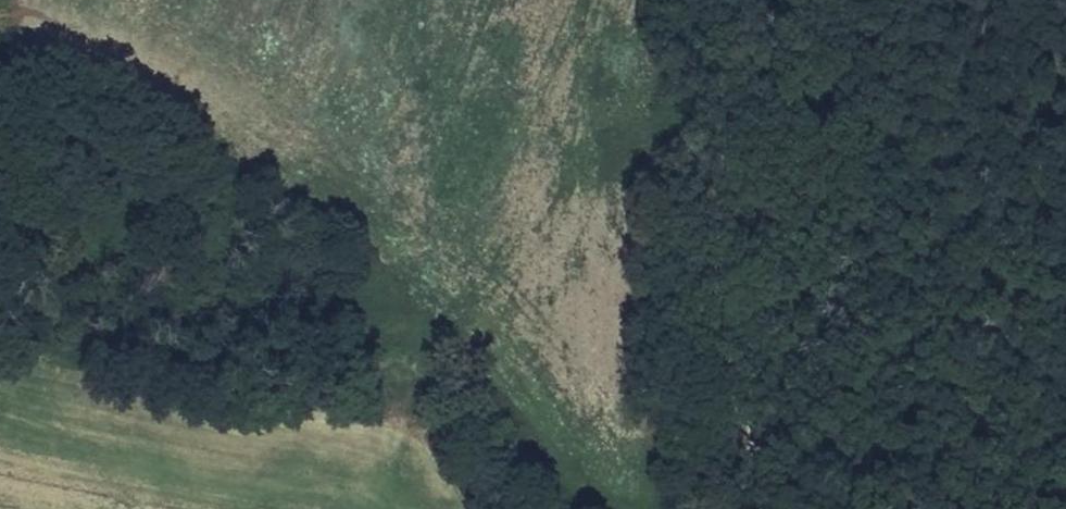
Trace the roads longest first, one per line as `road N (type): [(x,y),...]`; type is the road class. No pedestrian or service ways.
road 1 (track): [(771,508),(728,338),(720,248),(720,148),(759,0)]

